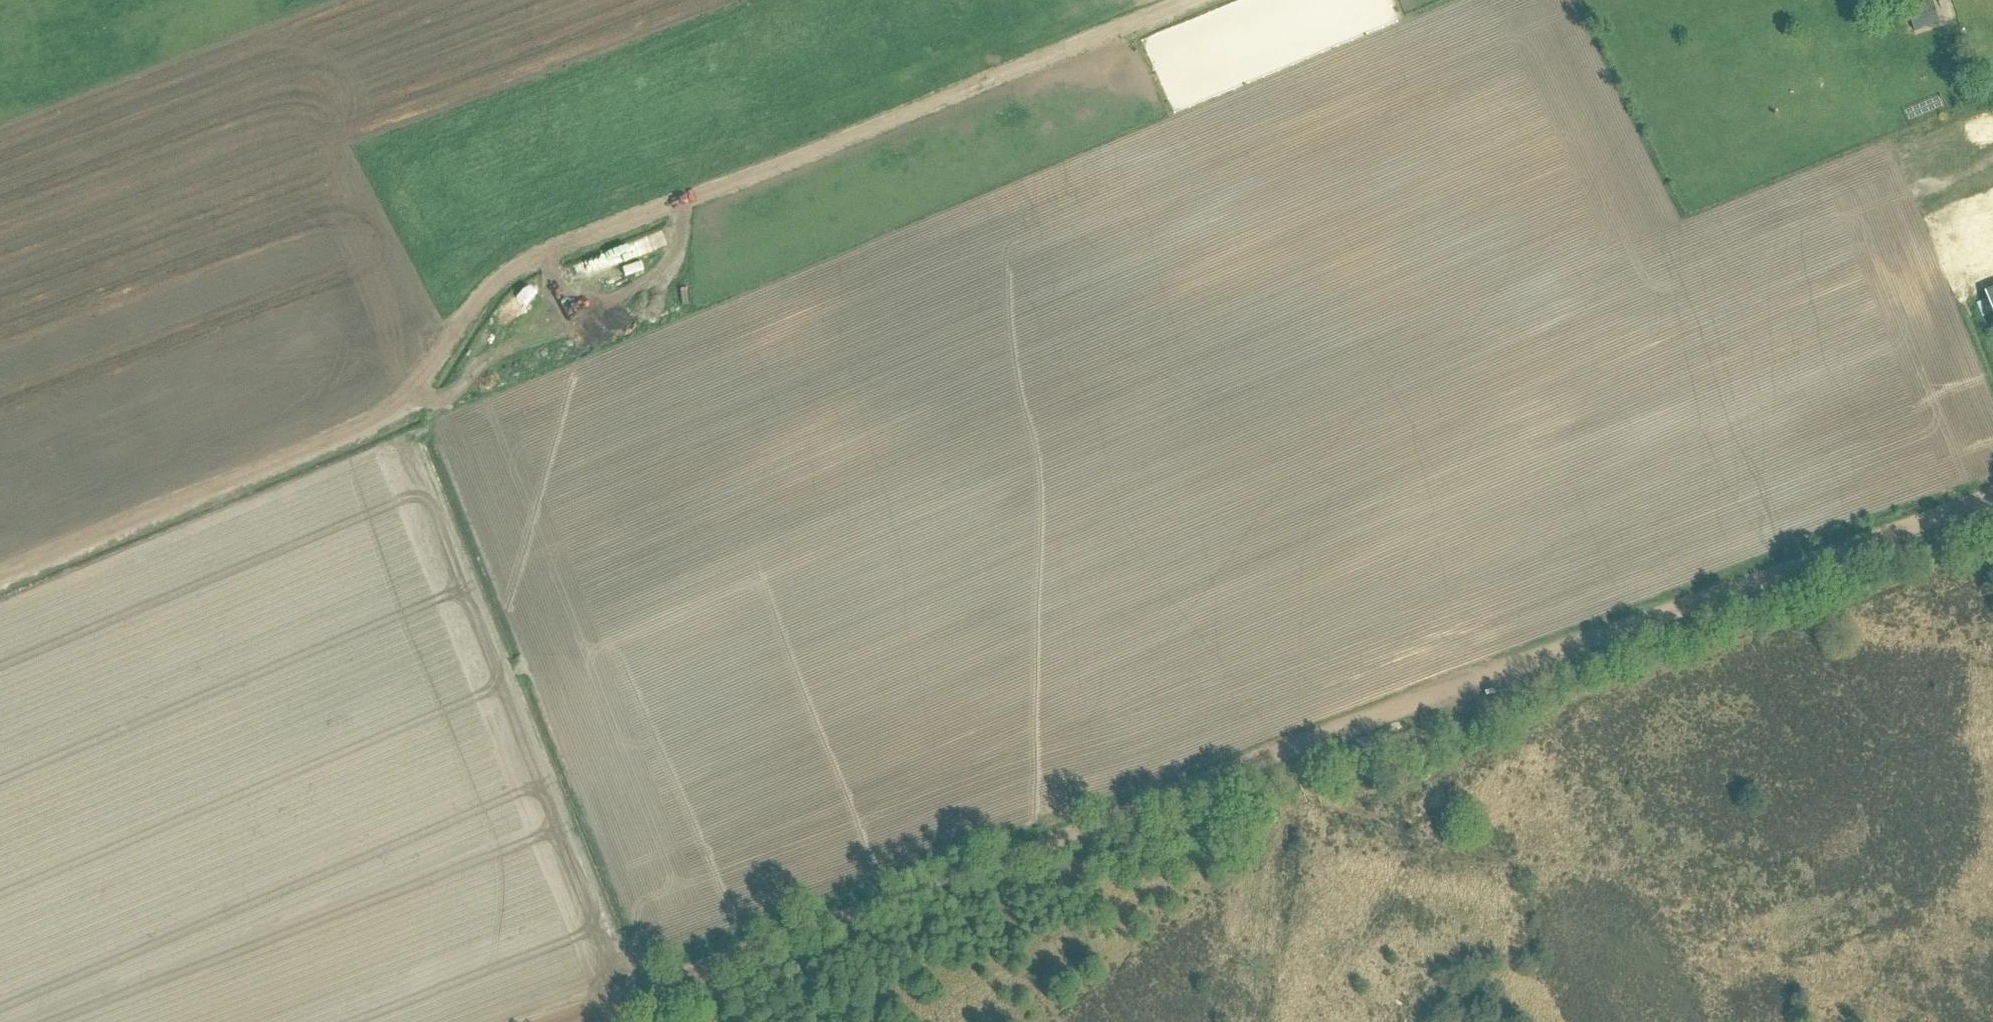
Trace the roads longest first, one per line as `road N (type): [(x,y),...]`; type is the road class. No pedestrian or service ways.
road 1 (track): [(590,1021),(1992,498)]

